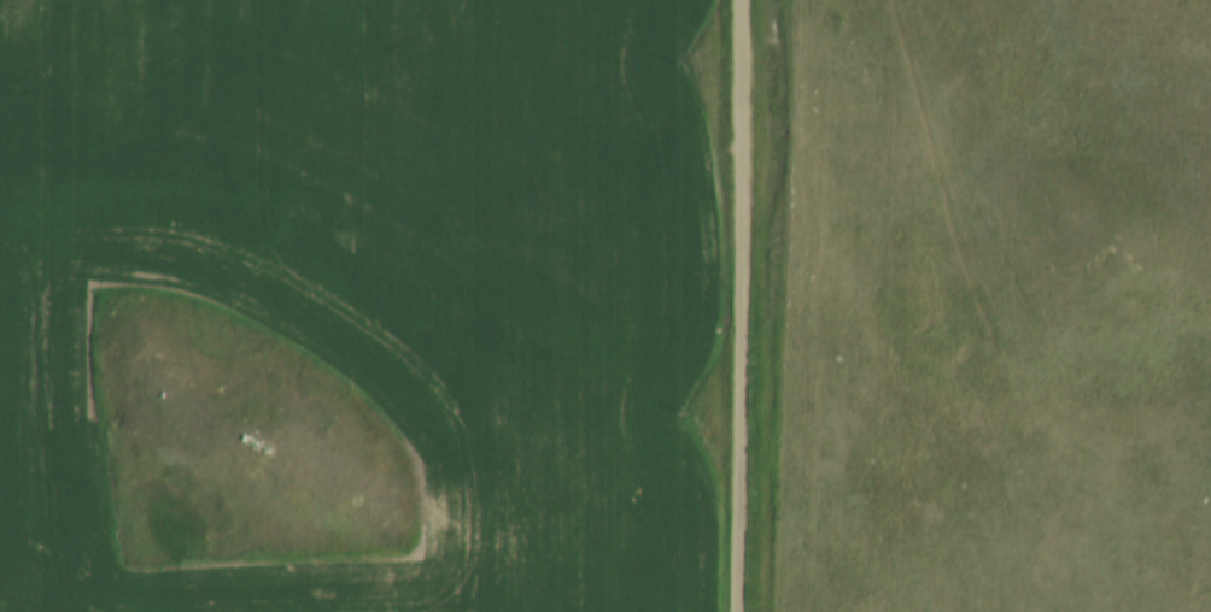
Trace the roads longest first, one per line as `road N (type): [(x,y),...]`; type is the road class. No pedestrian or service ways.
road 1 (track): [(742,611),(741,0)]

